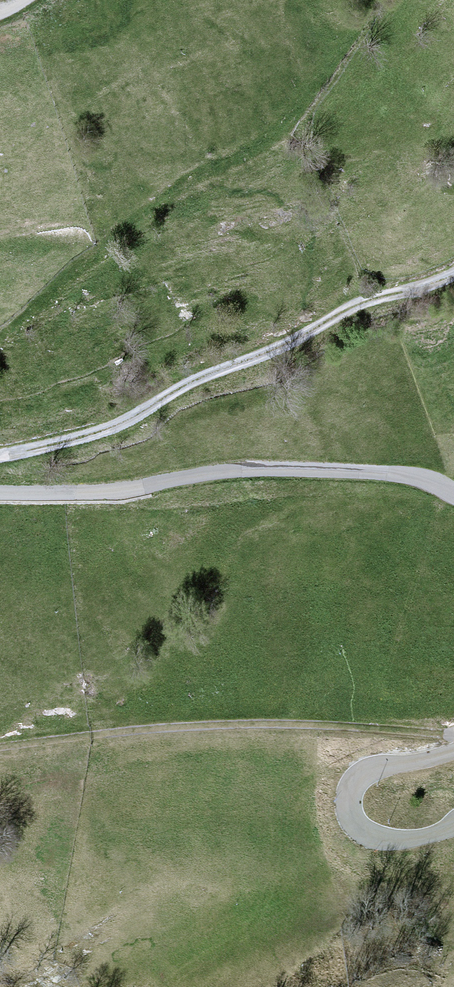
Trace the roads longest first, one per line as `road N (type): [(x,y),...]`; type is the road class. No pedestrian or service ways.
road 1 (track): [(0,456),(84,440),(185,386),(290,344),(357,302),(453,275)]
road 2 (unclassified): [(453,493),(387,473),(252,470),(115,491),(0,492)]
road 3 (track): [(0,753),(148,730),(453,734)]
road 4 (residential): [(453,752),(377,768),(361,778),(350,805),(354,821),(379,840),(453,829)]

